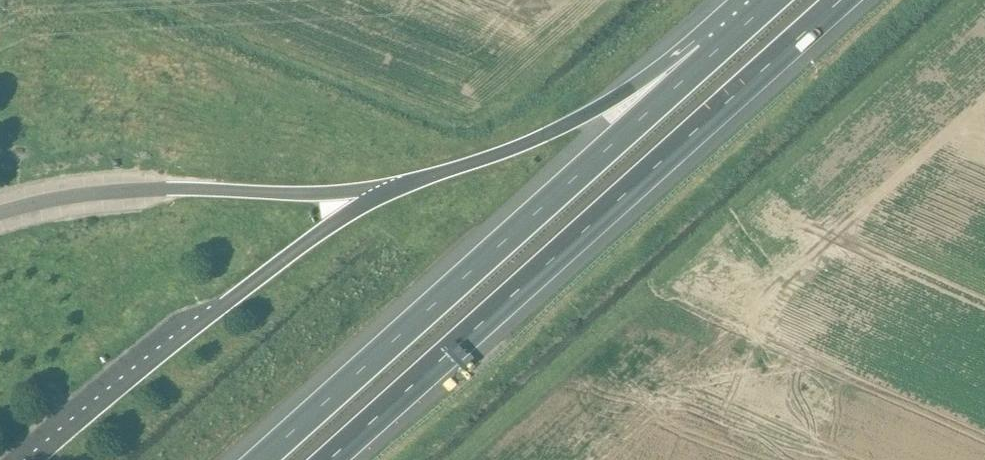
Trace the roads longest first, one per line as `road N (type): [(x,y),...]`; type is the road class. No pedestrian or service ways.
road 1 (motorway): [(329,459),(840,0)]
road 2 (motorway): [(709,57),(260,459)]
road 3 (track): [(623,0),(499,108),(469,119),(413,107),(154,0)]
road 4 (motorway): [(709,57),(587,115)]

